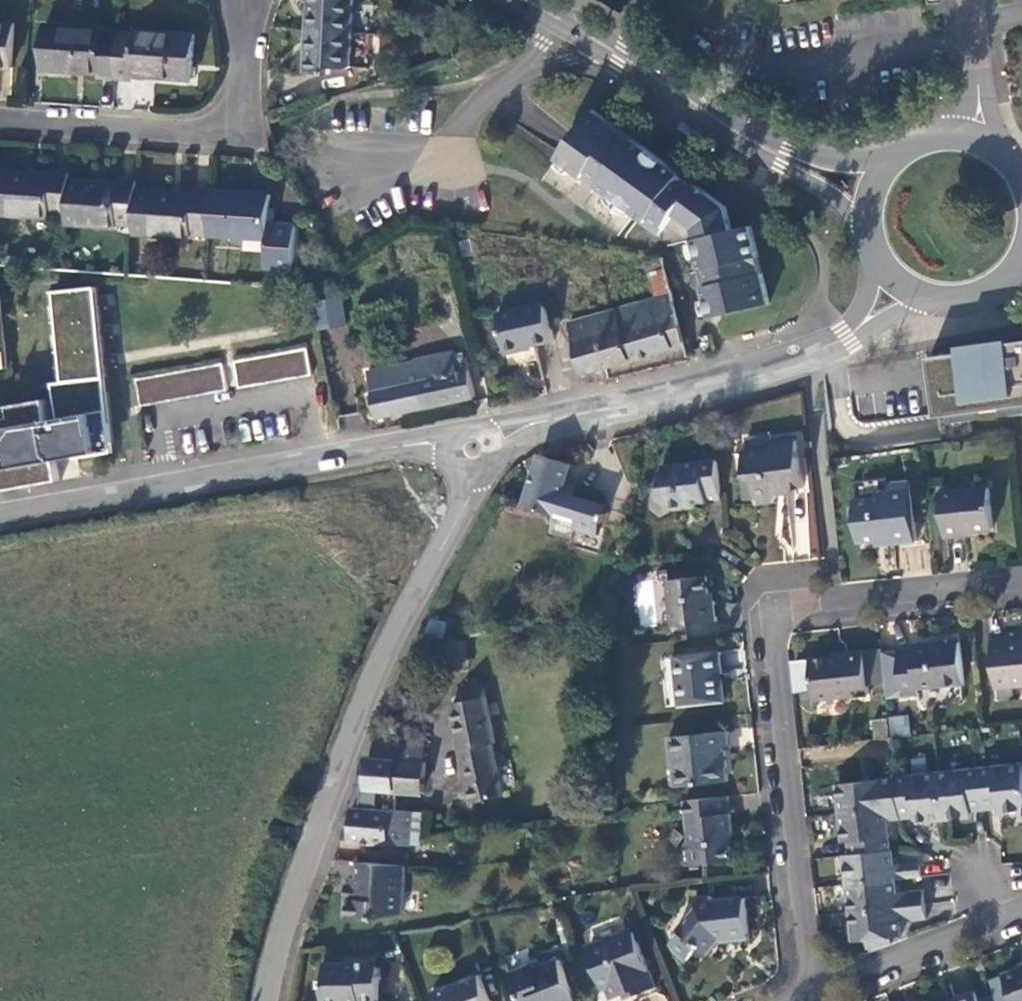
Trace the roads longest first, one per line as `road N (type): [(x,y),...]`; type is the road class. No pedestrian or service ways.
road 1 (residential): [(814,994),(769,611),(1021,587)]
road 2 (residential): [(264,1000),(359,706),(467,497),(470,444)]
road 3 (tertiary): [(0,519),(313,460),(470,444)]
road 4 (tertiary): [(470,444),(533,422),(809,357),(873,313),(895,280)]
road 5 (secondary): [(517,0),(788,157),(874,192)]
road 6 (residential): [(0,117),(218,130),(239,116),(247,0)]
road 7 (residential): [(1021,907),(814,994)]
road 8 (secondary): [(895,280),(952,300),(982,293),(1021,250)]
road 9 (residential): [(981,146),(970,0)]
road 10 (secondary): [(981,146),(944,141),(915,148),(874,192)]

